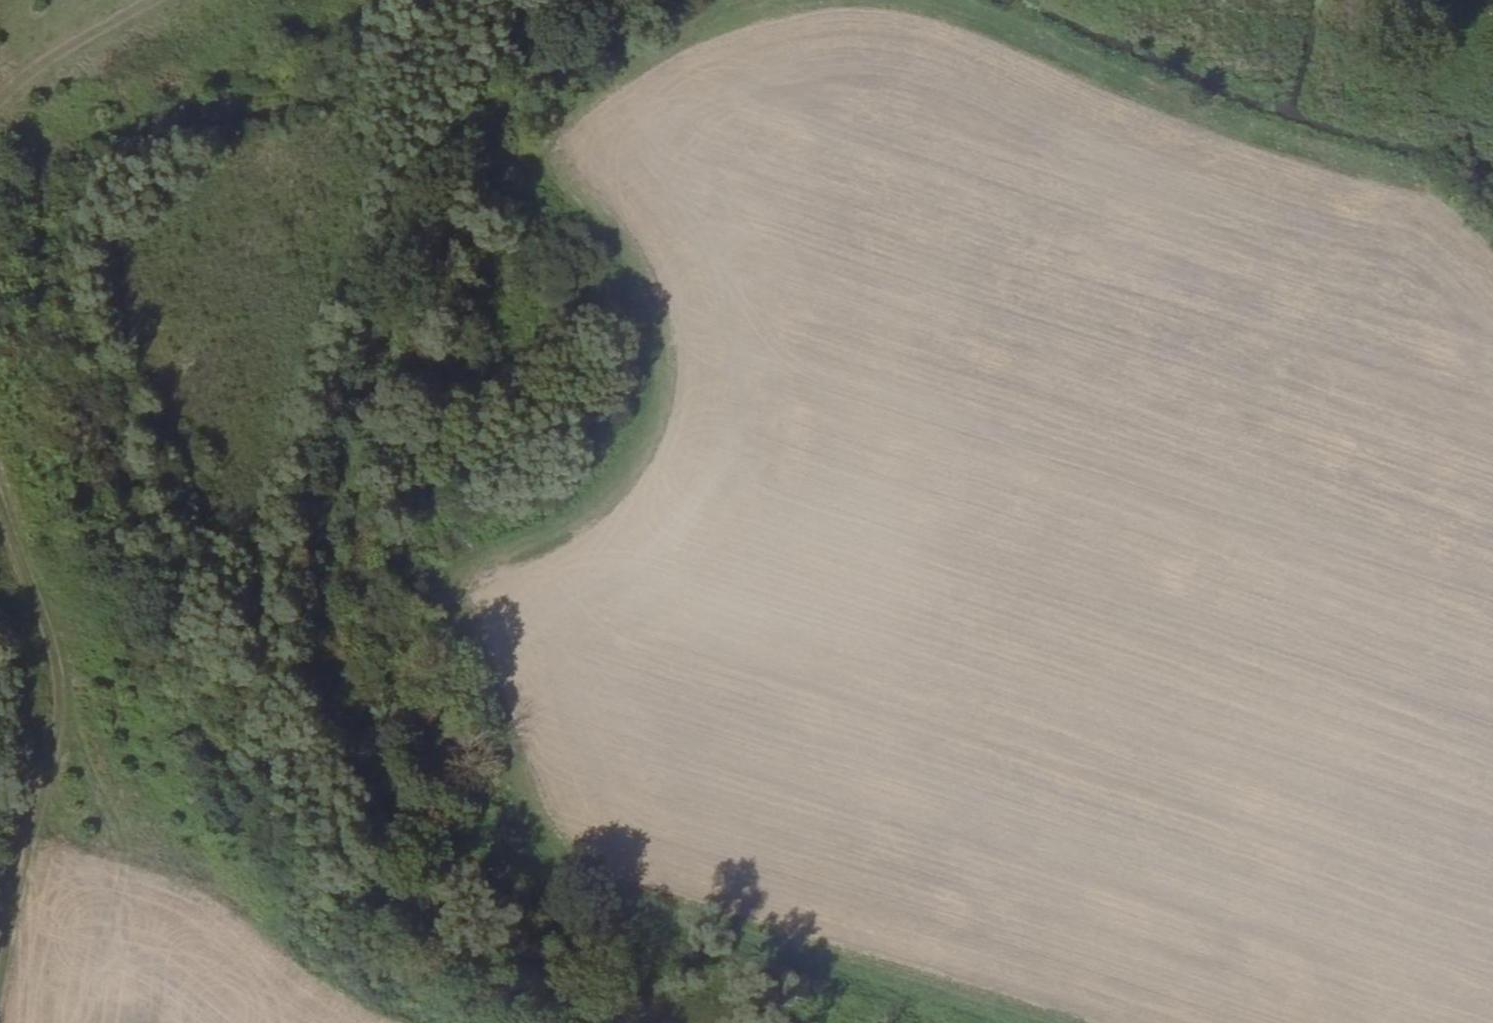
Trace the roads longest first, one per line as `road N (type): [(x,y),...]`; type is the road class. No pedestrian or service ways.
road 1 (track): [(0,537),(38,638),(50,728),(0,927)]
road 2 (track): [(144,0),(0,94)]

